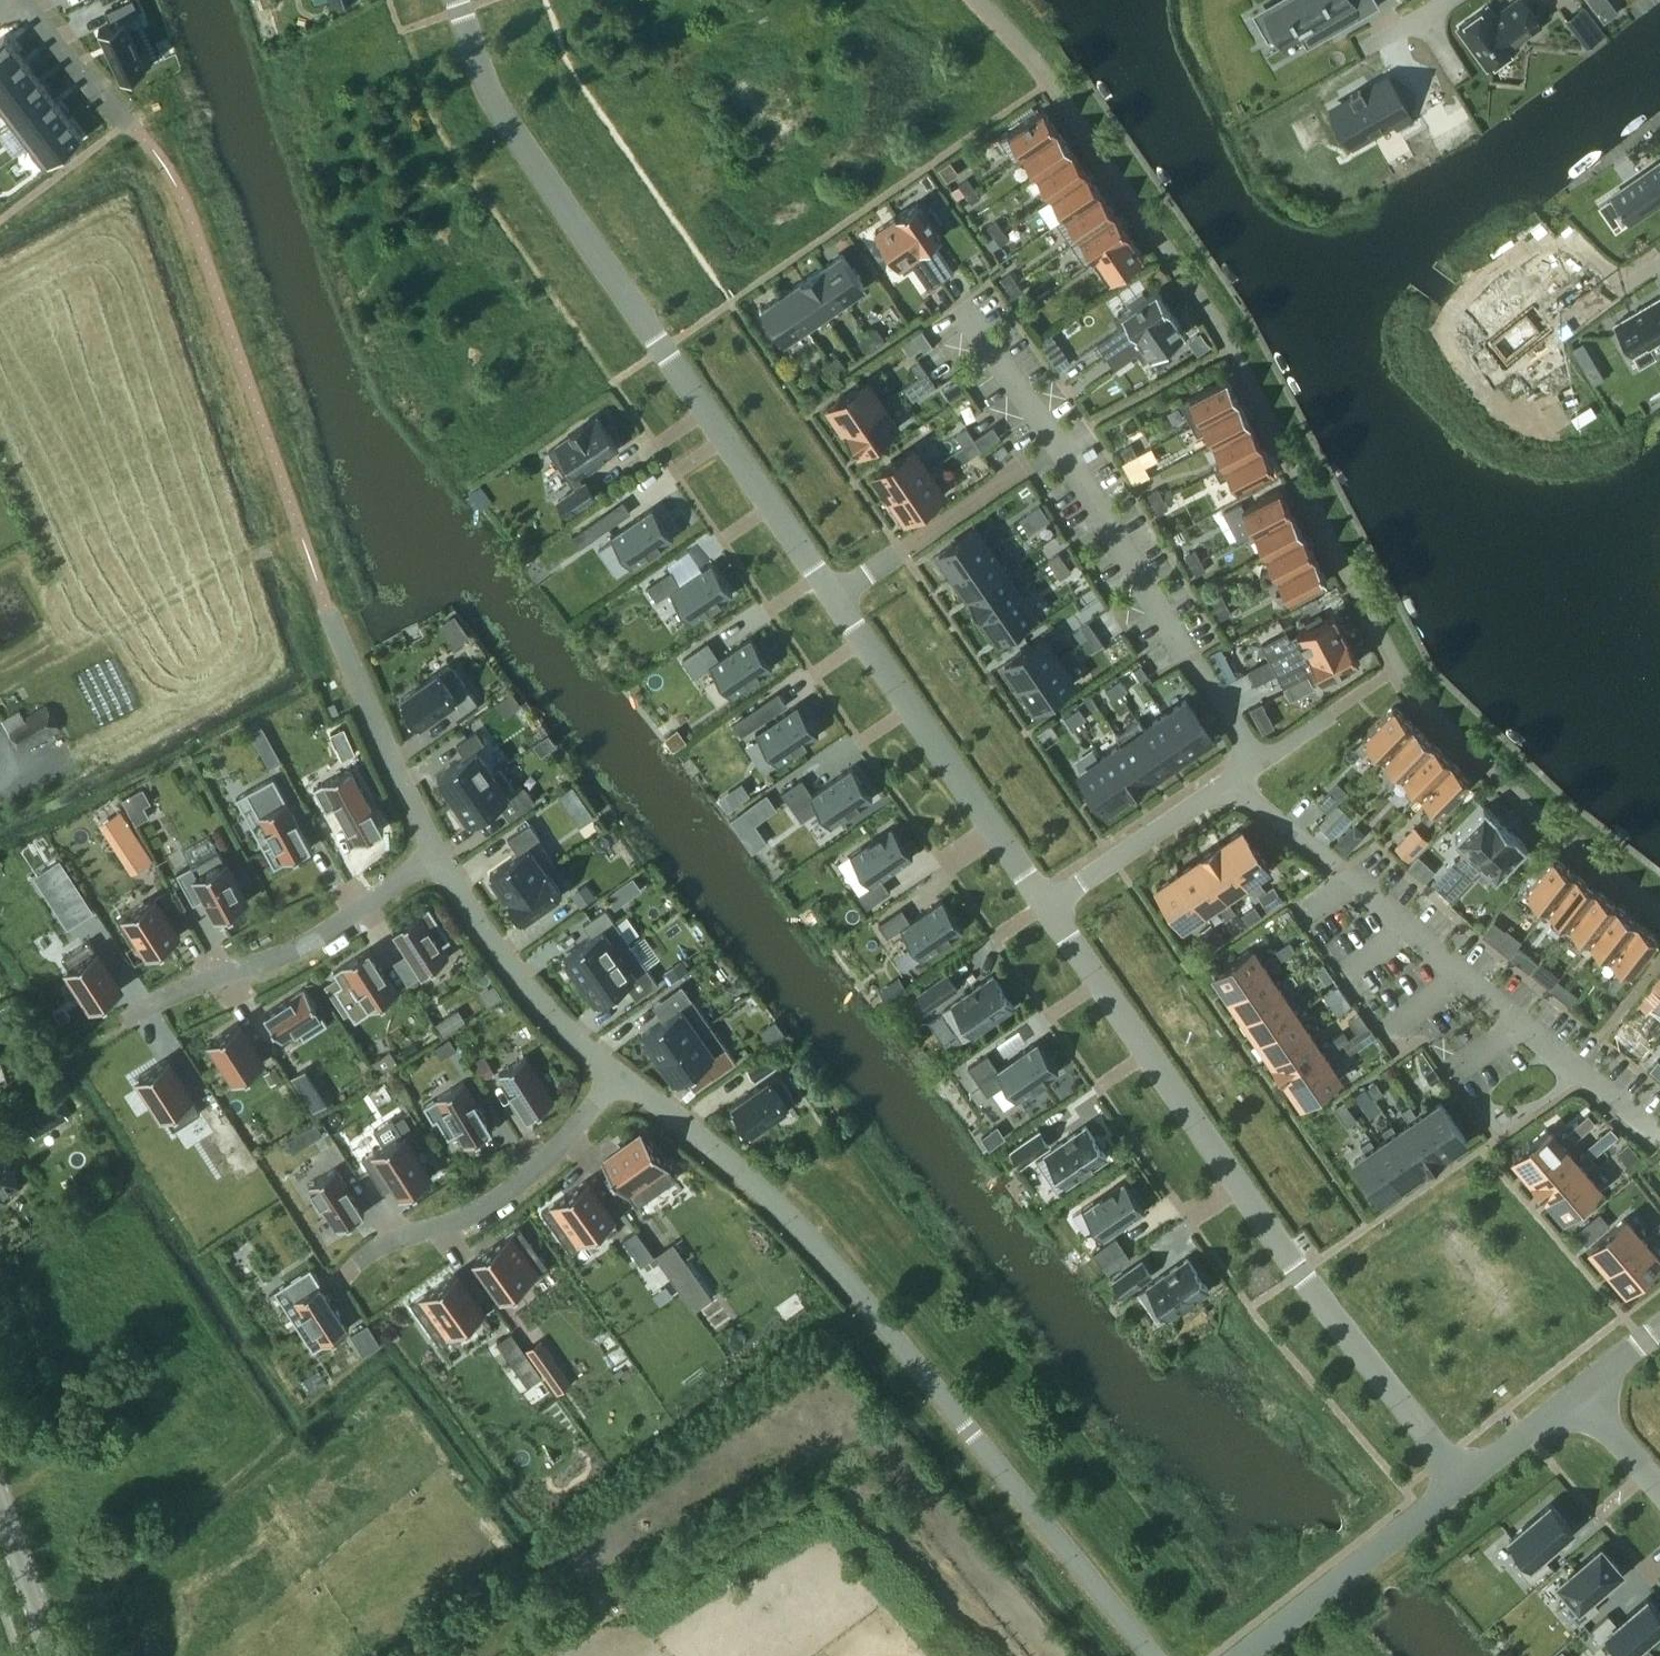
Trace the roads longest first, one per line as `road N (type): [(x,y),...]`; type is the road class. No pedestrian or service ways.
road 1 (residential): [(1046,902),(495,97),(459,0)]
road 2 (residential): [(1152,1655),(822,1250),(743,1169),(619,1076)]
road 3 (residential): [(1466,1478),(1301,1272),(1046,902)]
road 4 (residential): [(437,854),(315,938),(130,1016)]
road 5 (residential): [(1046,902),(1331,712)]
road 6 (residential): [(619,1076),(501,1197),(382,1243),(352,1265)]
road 7 (residential): [(619,1076),(542,1007),(437,854)]
road 8 (residential): [(1239,1655),(1466,1478)]
road 9 (residential): [(437,854),(331,614)]
road 10 (residential): [(129,123),(19,4)]
road 11 (secondary): [(53,1655),(0,1502)]
road 12 (residential): [(1466,1478),(1582,1387)]
road 13 (residential): [(1659,1482),(1582,1387)]

